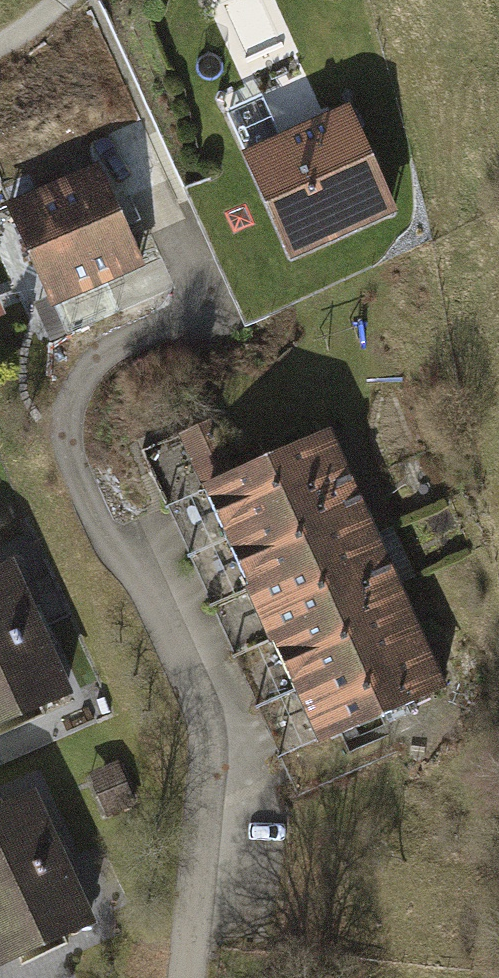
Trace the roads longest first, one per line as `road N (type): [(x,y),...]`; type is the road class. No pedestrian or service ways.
road 1 (residential): [(187,977),(206,716),(79,483)]

